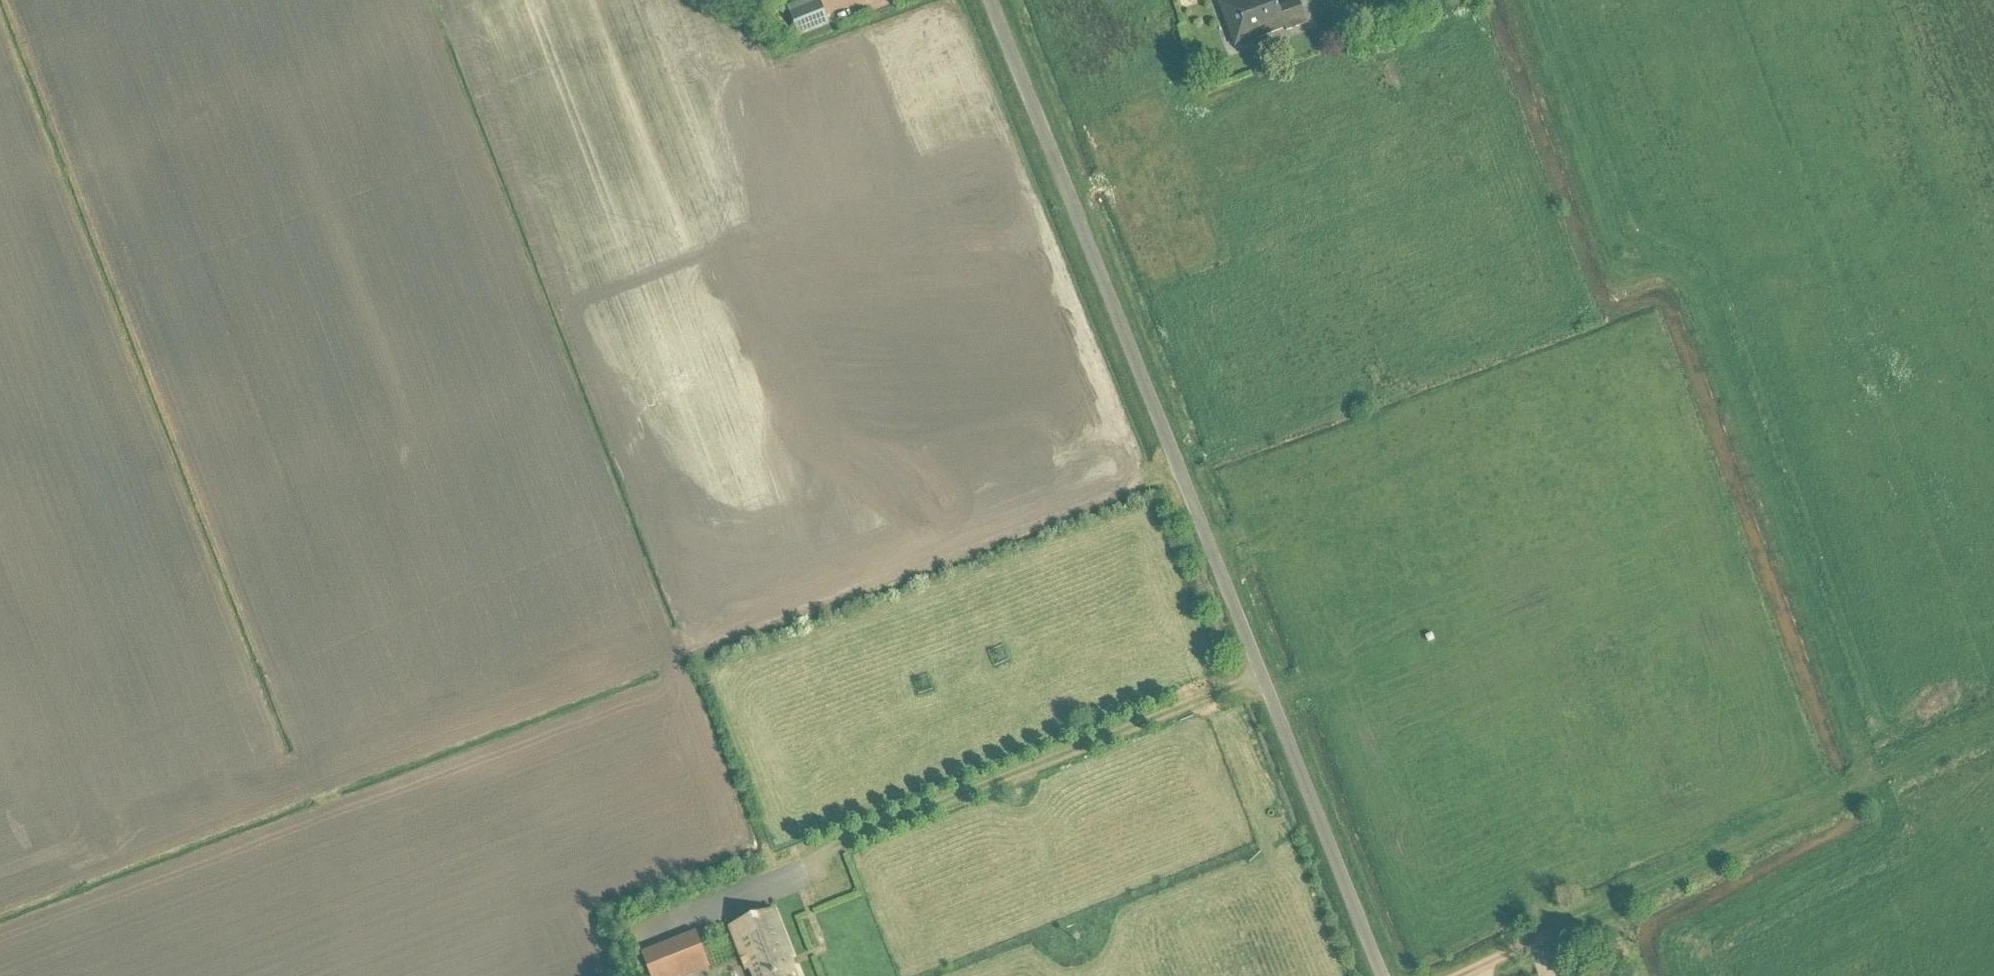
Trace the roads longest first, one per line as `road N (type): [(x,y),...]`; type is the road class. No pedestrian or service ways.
road 1 (unclassified): [(1384,975),(995,0)]
road 2 (track): [(1457,975),(1993,720)]

